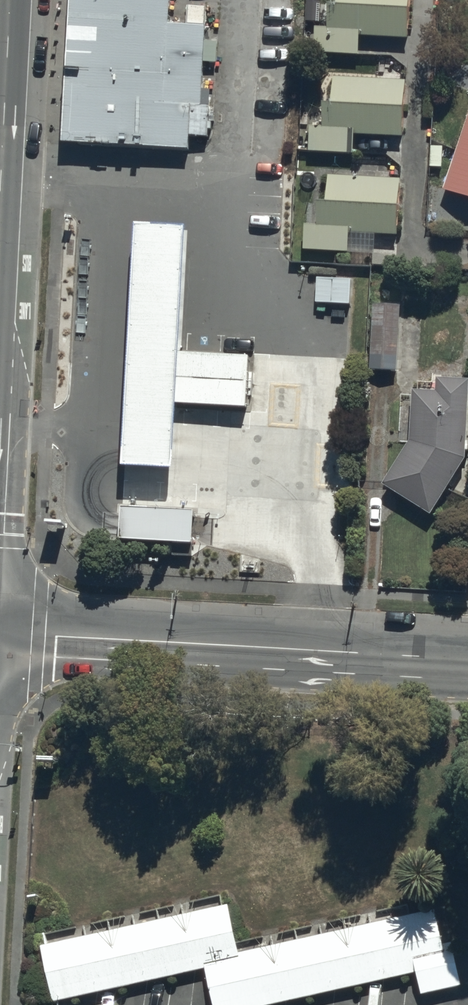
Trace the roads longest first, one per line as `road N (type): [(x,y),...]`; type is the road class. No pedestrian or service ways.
road 1 (secondary): [(467,659),(0,633)]
road 2 (secondary): [(10,0),(0,182)]

